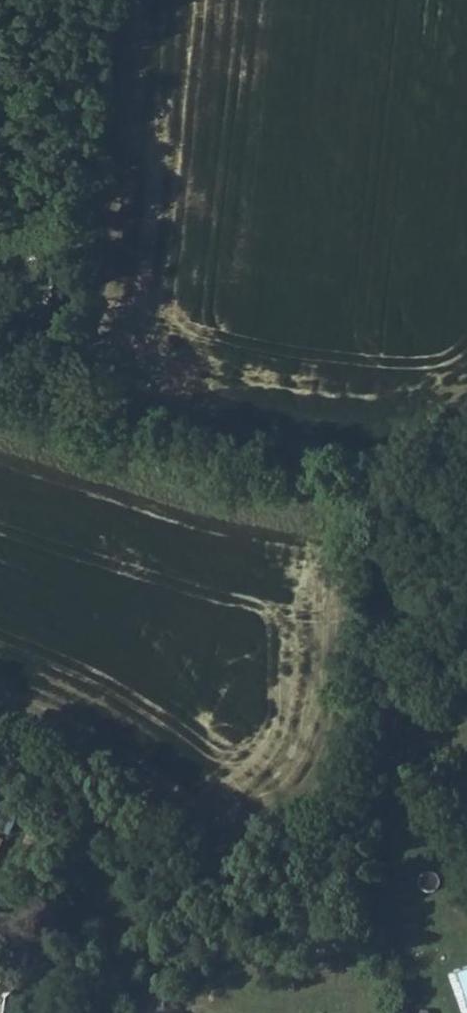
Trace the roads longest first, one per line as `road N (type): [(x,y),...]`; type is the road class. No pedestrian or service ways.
road 1 (track): [(140,1012),(158,968),(179,949),(363,806),(388,770),(395,738),(441,676),(466,658)]

